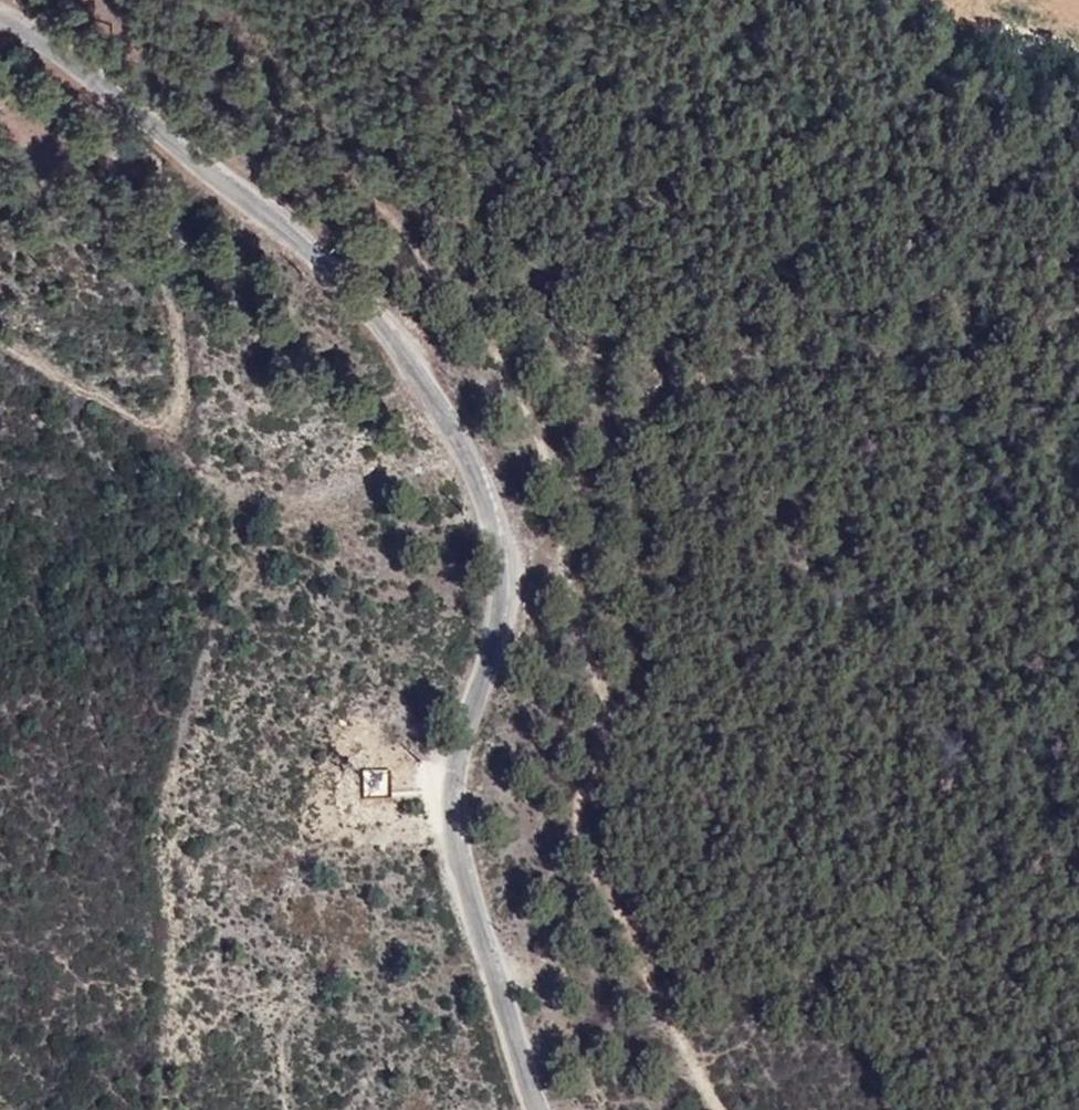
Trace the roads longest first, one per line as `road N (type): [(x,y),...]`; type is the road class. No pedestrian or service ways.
road 1 (unclassified): [(514,1109),(457,866),(457,697),(503,558),(448,412),(350,279),(125,107),(0,31)]

